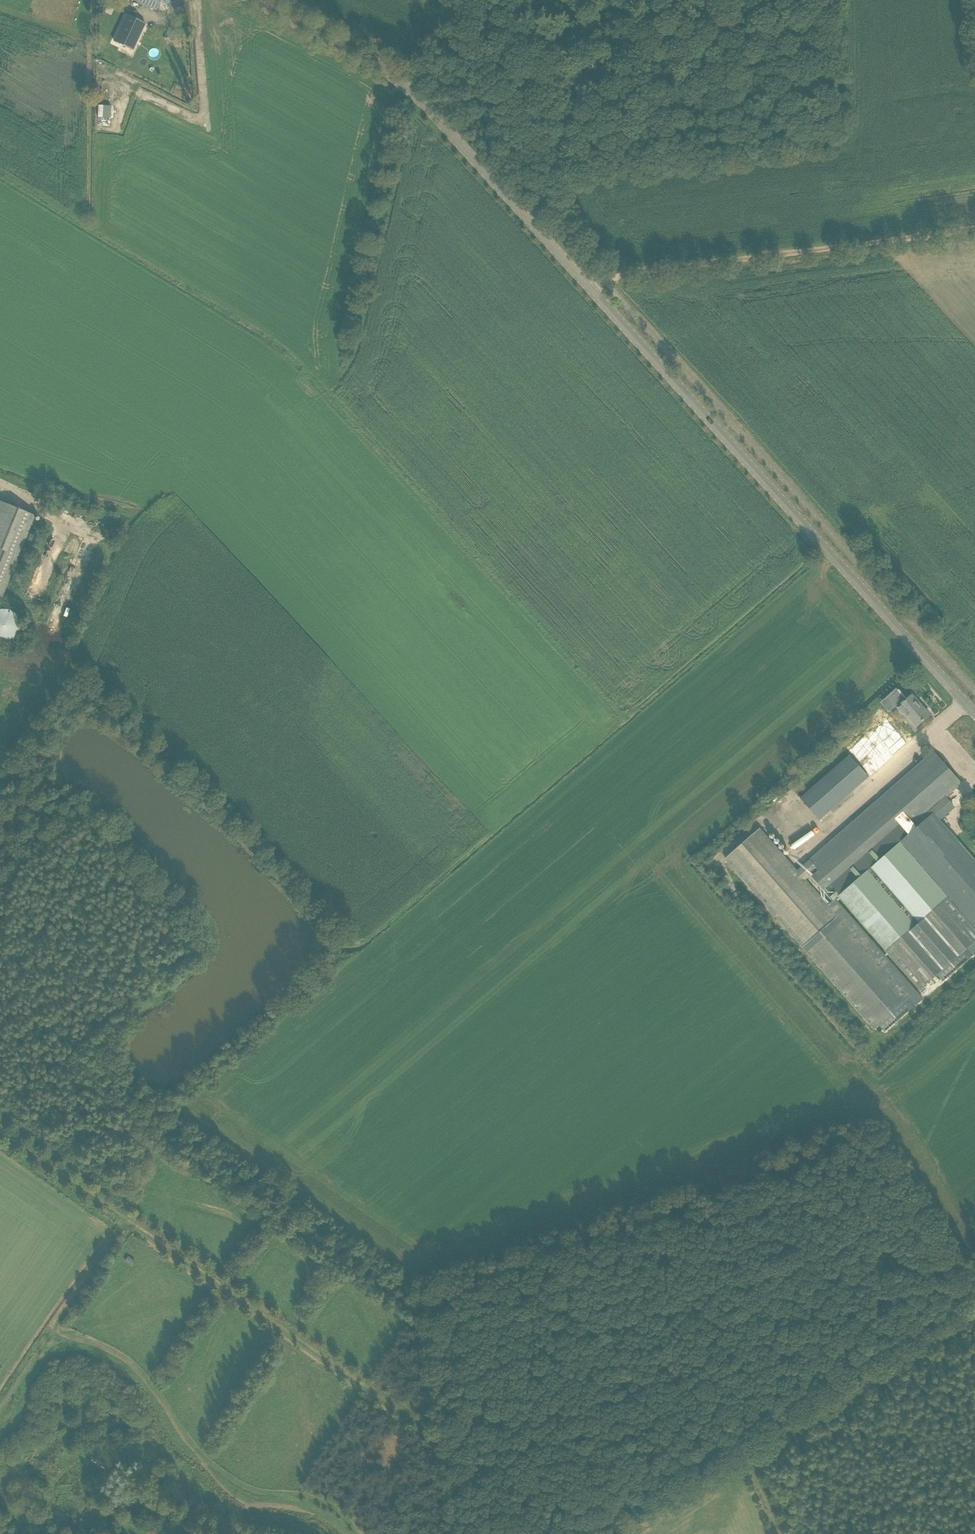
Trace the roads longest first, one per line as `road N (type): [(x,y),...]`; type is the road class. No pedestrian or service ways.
road 1 (tertiary): [(974,713),(413,93),(252,0)]
road 2 (track): [(607,277),(974,231)]

